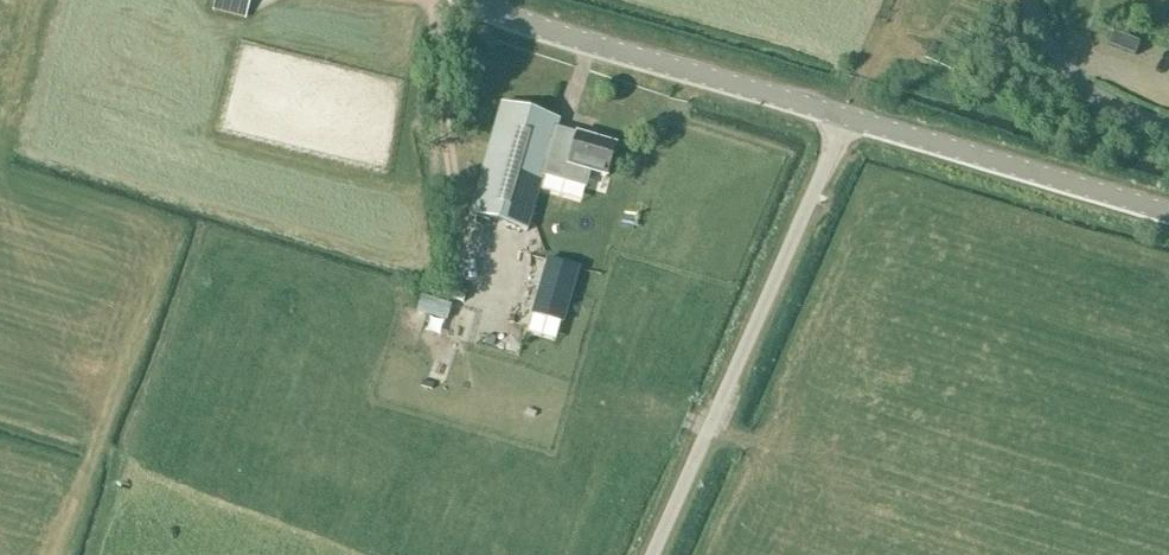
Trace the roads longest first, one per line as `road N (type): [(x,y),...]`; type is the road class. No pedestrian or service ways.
road 1 (unclassified): [(657,554),(851,121)]
road 2 (tertiary): [(851,121),(531,27),(476,0)]
road 3 (tertiary): [(1168,222),(851,121)]

